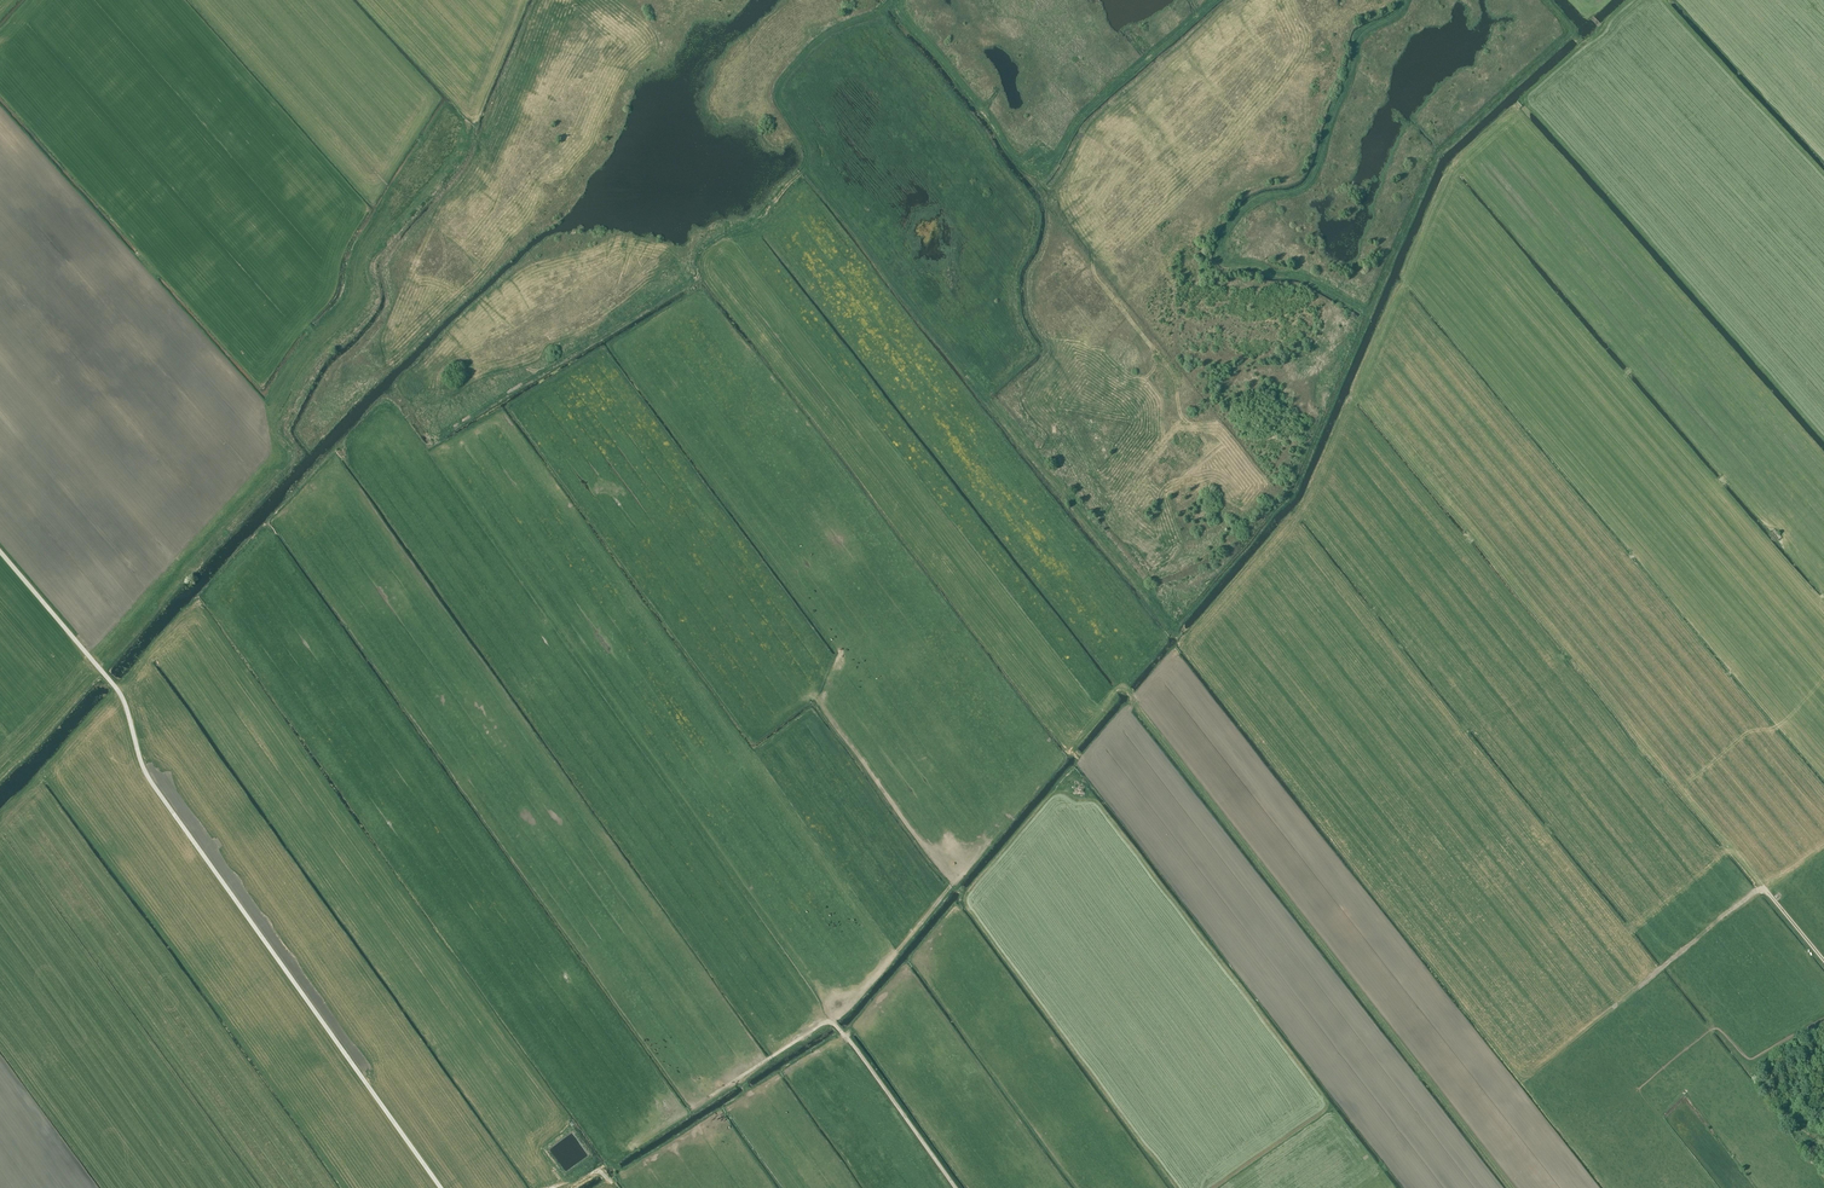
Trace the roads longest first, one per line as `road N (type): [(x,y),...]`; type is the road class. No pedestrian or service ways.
road 1 (track): [(0,552),(125,696),(142,771),(440,1187)]
road 2 (track): [(955,1187),(838,1027)]

